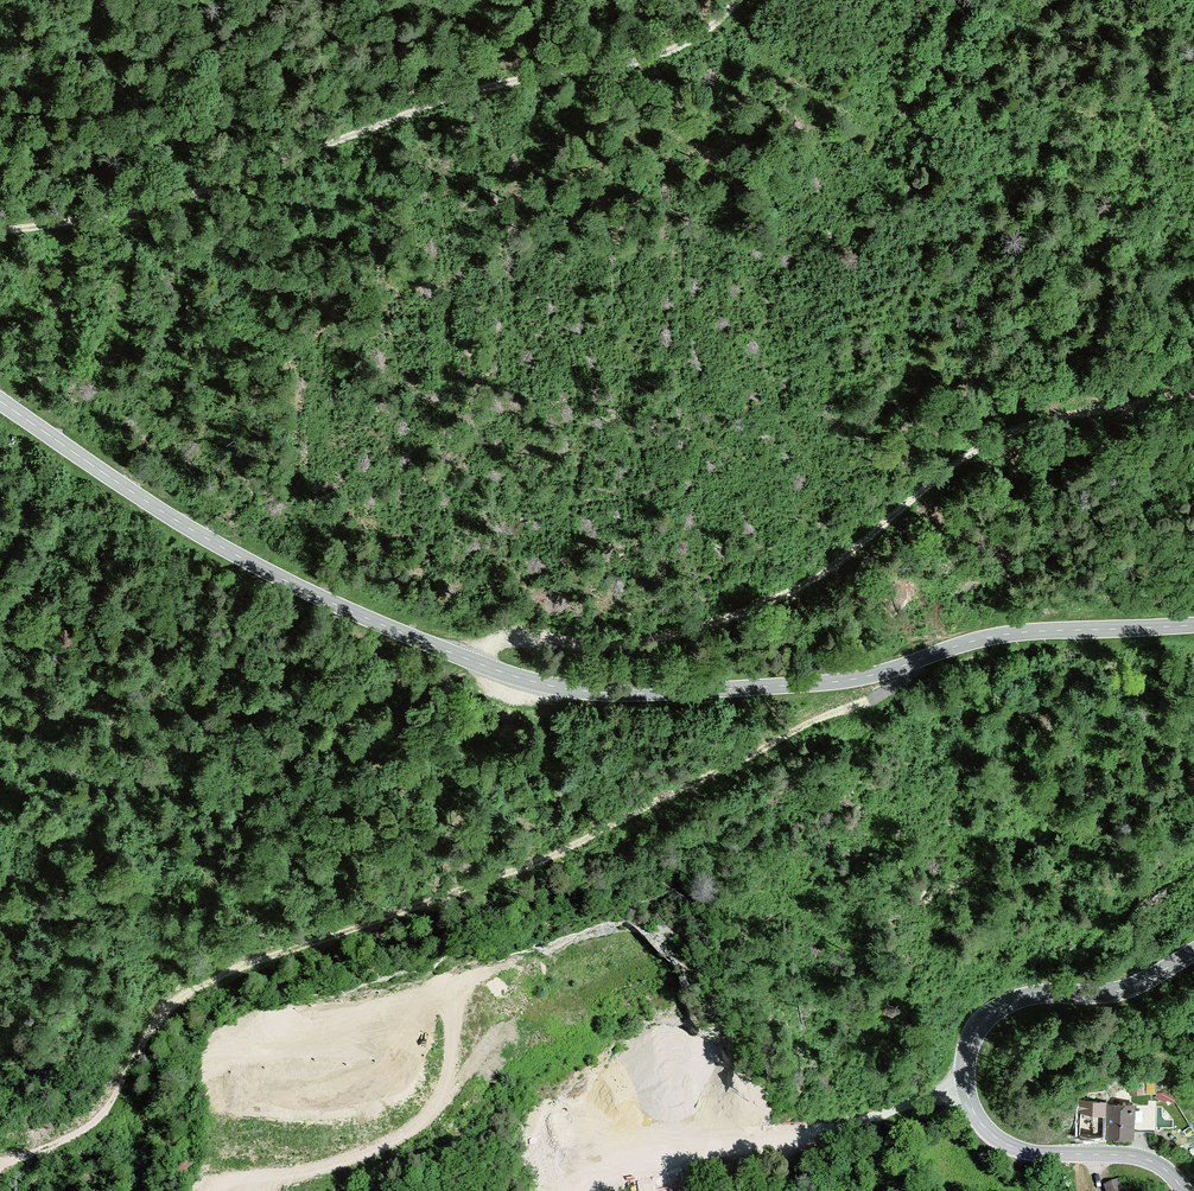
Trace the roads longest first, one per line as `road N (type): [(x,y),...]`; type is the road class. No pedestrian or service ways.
road 1 (tertiary): [(0,401),(200,535),(334,606),(552,686),(662,693),(853,680),(998,635),(1193,624)]
road 2 (track): [(0,1171),(98,1122),(162,1016),(200,986),(578,845),(888,690),(899,668)]
road 3 (track): [(473,661),(508,636),(621,645),(772,599),(837,564),(952,464),(993,441),(1050,417),(1193,391)]
road 4 (track): [(0,230),(197,190),(487,87),(629,63),(691,39),(737,0)]
road 5 (tertiary): [(1183,1190),(1165,1169),(1131,1155),(1037,1153),(1002,1142),(973,1111),(965,1070),(973,1034),(1001,1007),(1042,993),(1118,991),(1193,951)]

